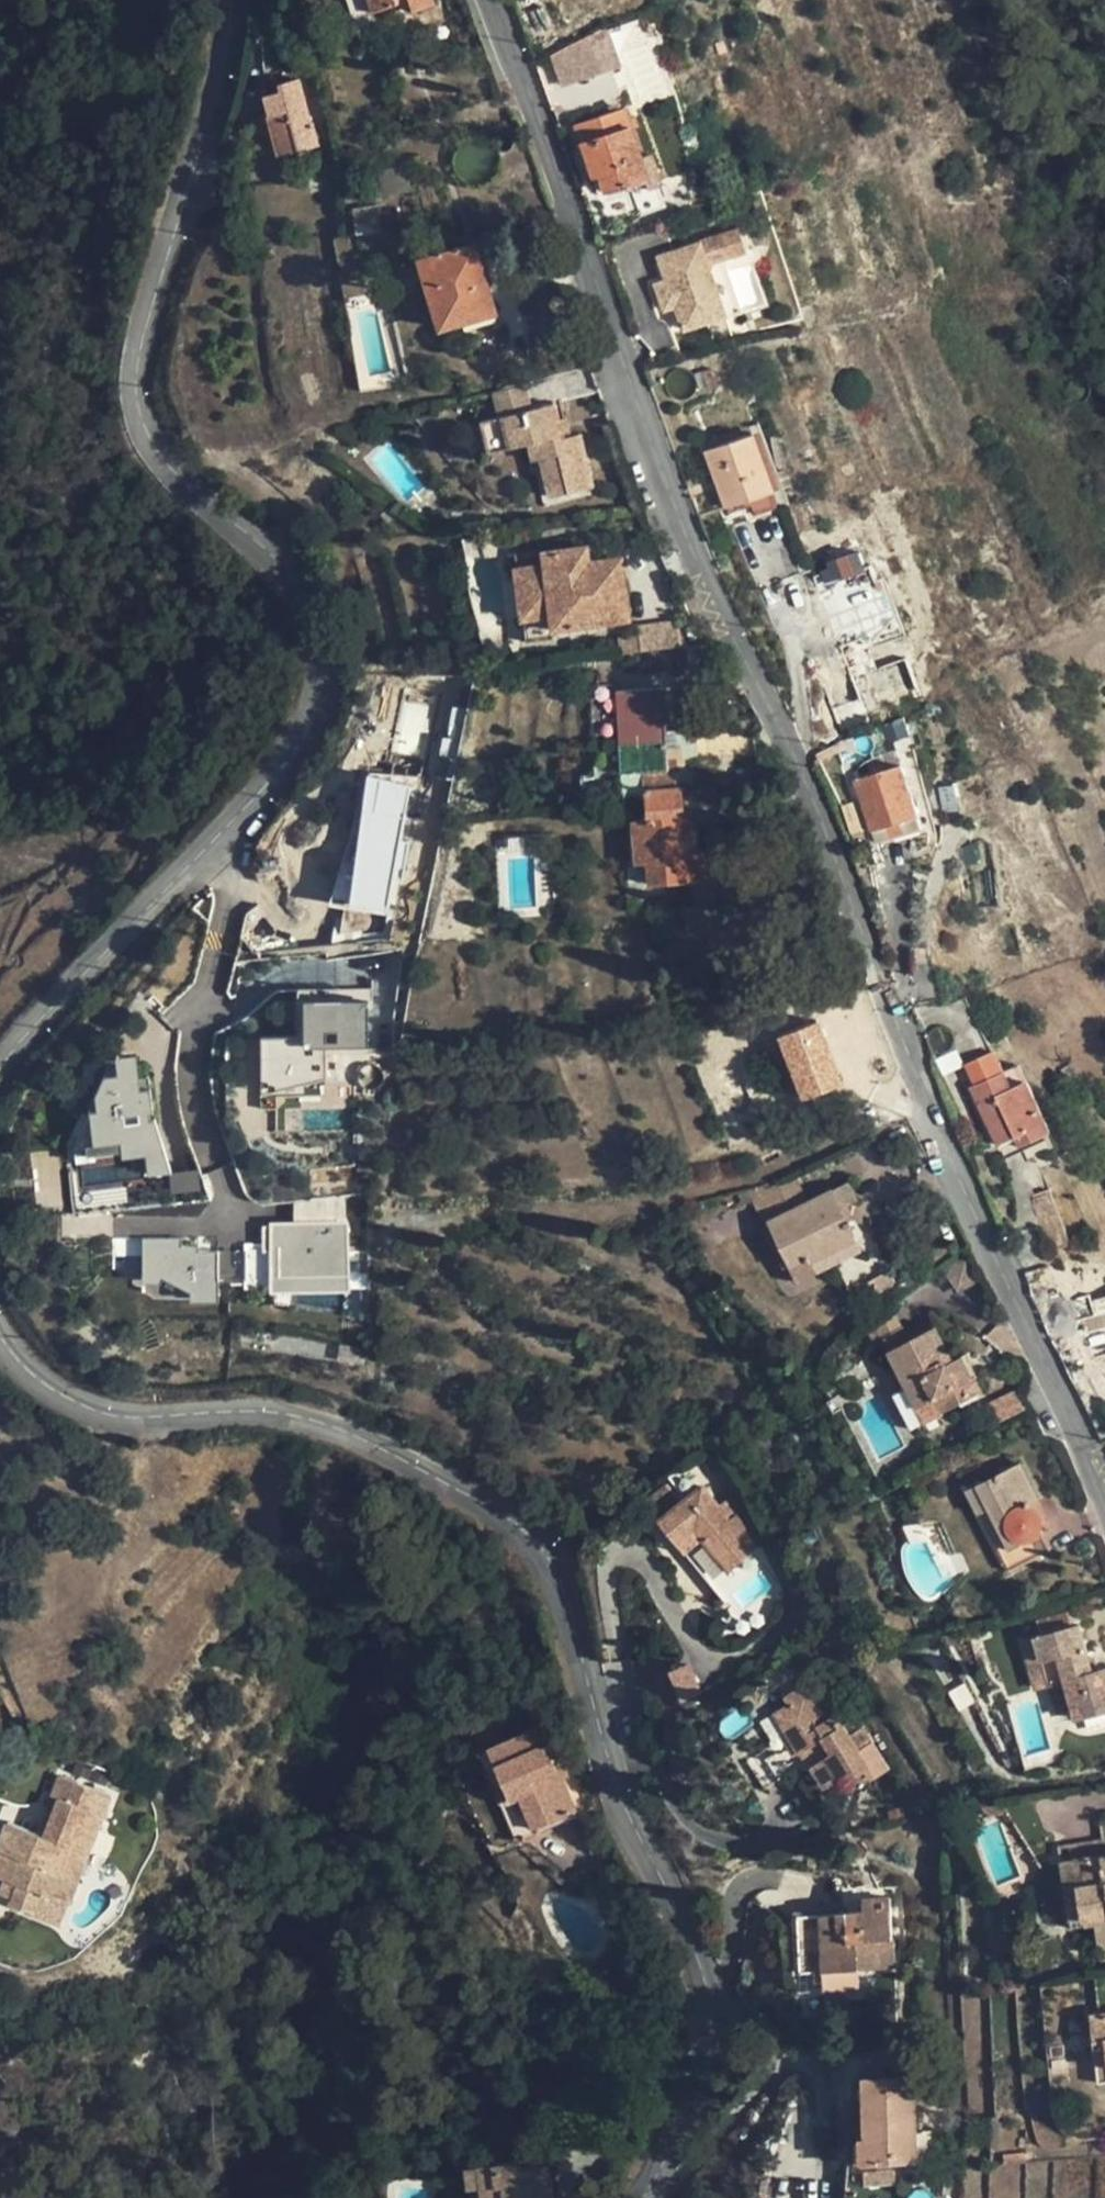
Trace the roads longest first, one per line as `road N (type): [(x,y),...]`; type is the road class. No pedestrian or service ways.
road 1 (residential): [(494,0),(708,587),(795,760),(938,1130),(1104,1491)]
road 2 (unclassified): [(631,2197),(703,2057),(707,1975),(629,1821),(548,1572),(526,1540),(406,1464),(337,1434),(272,1418),(134,1418),(77,1404),(28,1370),(0,1334)]
road 3 (unclassified): [(208,838),(290,751),(317,683),(315,637),(298,596),(268,557),(192,498),(154,453),(137,402),(138,361),(219,77),(226,0)]
road 4 (residential): [(208,838),(228,888),(191,1085),(240,1243)]
road 5 (unclassified): [(0,1059),(208,838)]

